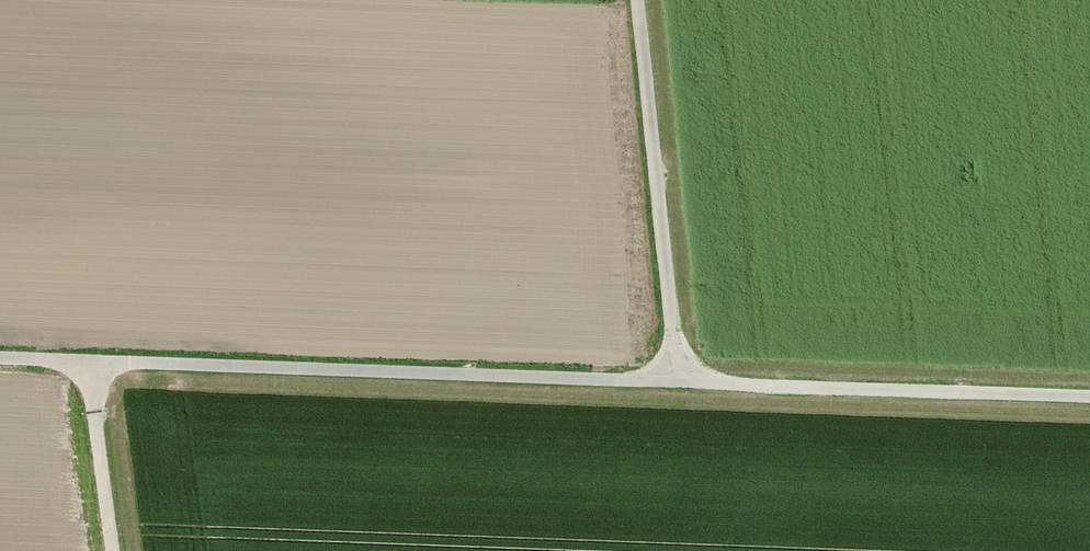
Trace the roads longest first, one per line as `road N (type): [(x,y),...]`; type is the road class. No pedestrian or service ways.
road 1 (track): [(1089,396),(0,358)]
road 2 (track): [(682,381),(640,0)]
road 3 (track): [(86,362),(111,550)]

